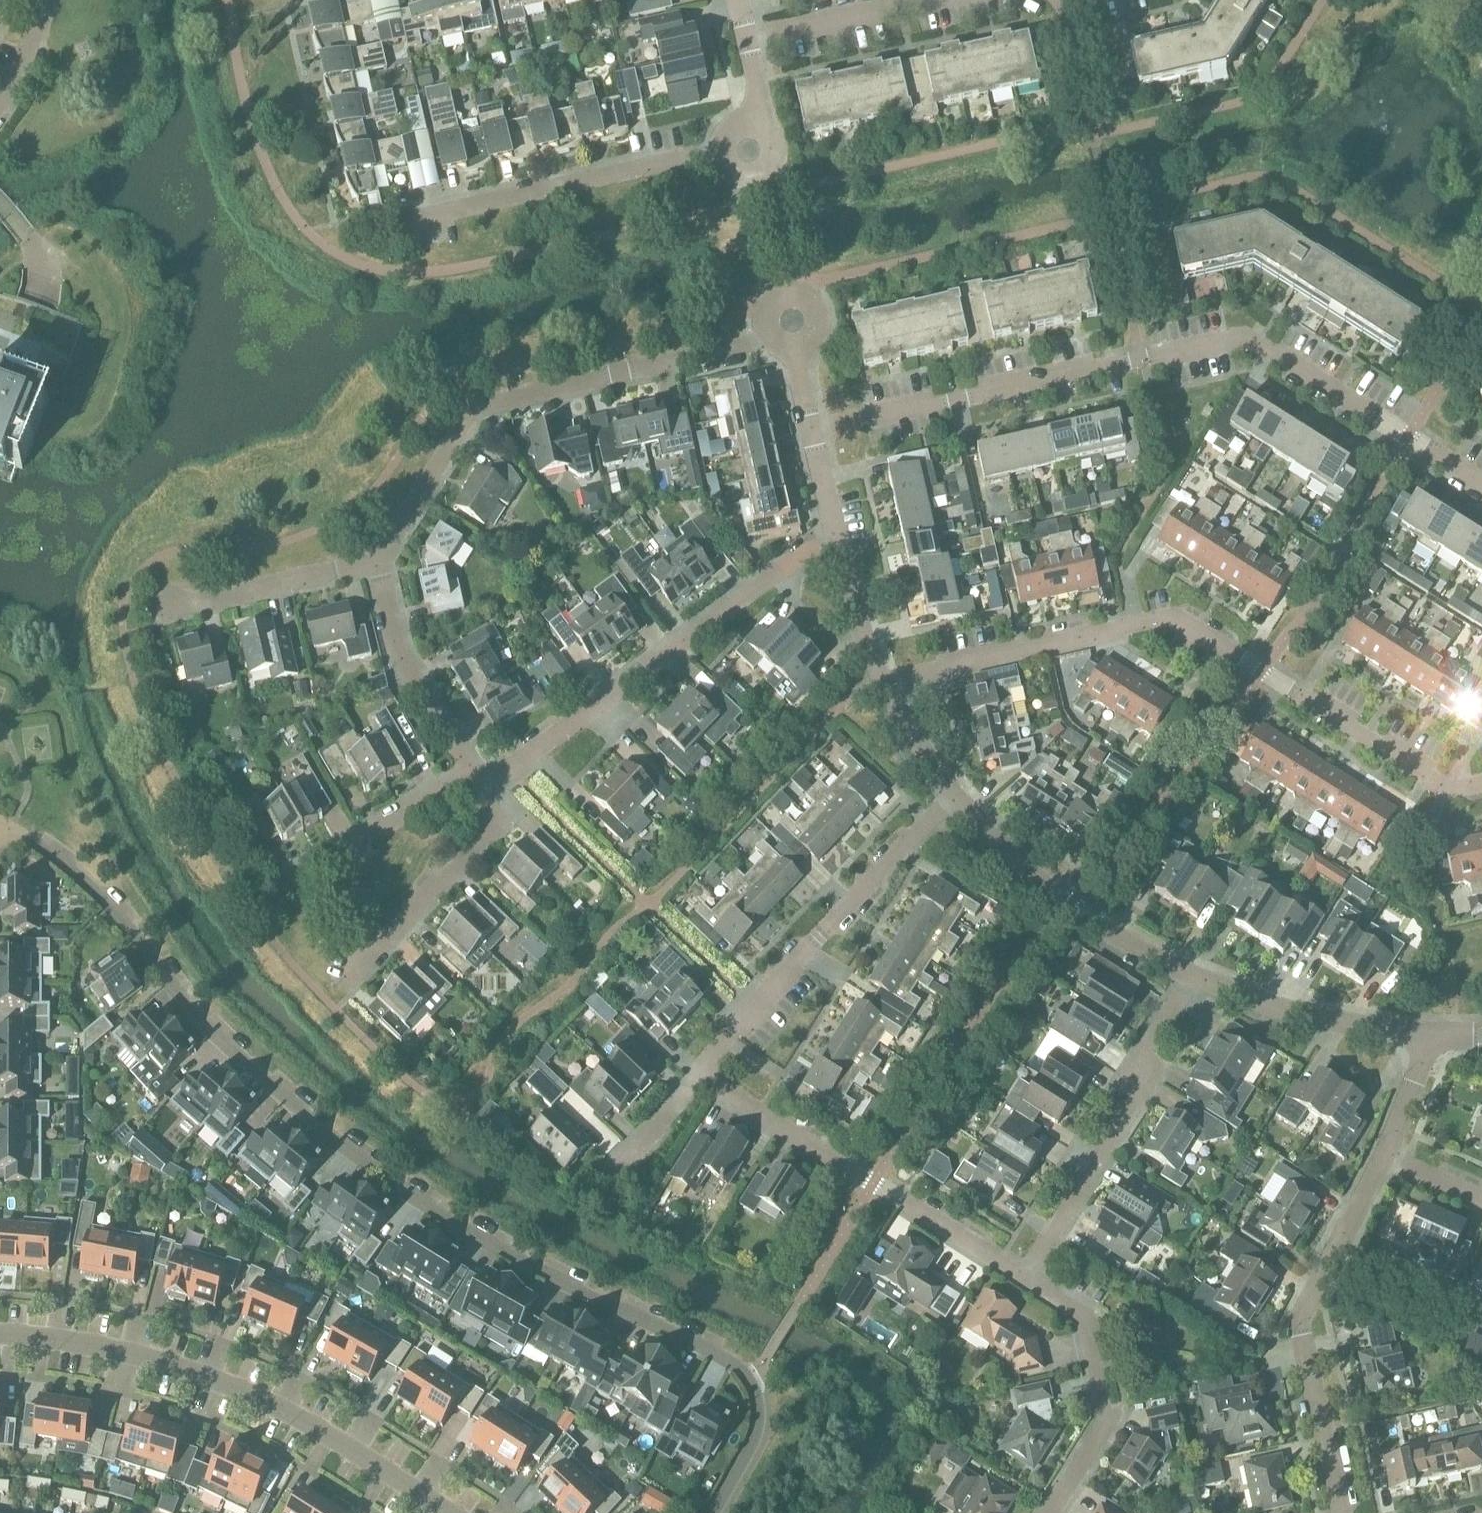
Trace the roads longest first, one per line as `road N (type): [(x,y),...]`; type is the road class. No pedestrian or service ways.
road 1 (residential): [(724,1512),(763,1442),(767,1410),(746,1364),(394,1174),(191,988),(46,840),(8,822)]
road 2 (residential): [(1481,482),(1236,335),(810,429)]
road 3 (residential): [(1481,781),(1445,790),(1174,616),(882,681)]
road 4 (residential): [(382,564),(478,407),(791,334)]
road 5 (tertiary): [(0,1335),(135,1351),(239,1387),(338,1439),(441,1512)]
road 6 (residential): [(485,785),(834,533)]
road 7 (residential): [(696,1076),(1025,1278)]
road 8 (residential): [(955,794),(696,1076)]
road 9 (residential): [(1383,1157),(1298,1321),(1343,1512)]
road 10 (residential): [(1025,1278),(1137,1099),(1141,1051),(1188,972)]
road 11 (residential): [(955,794),(1070,904),(1188,972)]
road 12 (residential): [(433,217),(718,153)]
road 13 (residential): [(1047,1512),(1105,1422),(1085,1315),(1025,1278)]
road 14 (residential): [(350,983),(498,830),(485,785)]
road 15 (residential): [(1188,972),(1315,1014),(1434,1035)]
road 16 (residential): [(153,615),(382,564)]
road 17 (residential): [(474,767),(404,654),(382,564)]
road 18 (residential): [(296,872),(474,767)]
road 19 (residential): [(743,43),(935,0)]
road 20 (residential): [(581,1200),(696,1076)]
road 21 (residential): [(834,533),(882,681)]
road 22 (residential): [(882,681),(955,794)]
road 23 (residential): [(1434,1035),(1383,1157)]
road 24 (residential): [(718,153),(729,173),(763,176),(777,145),(754,122)]

